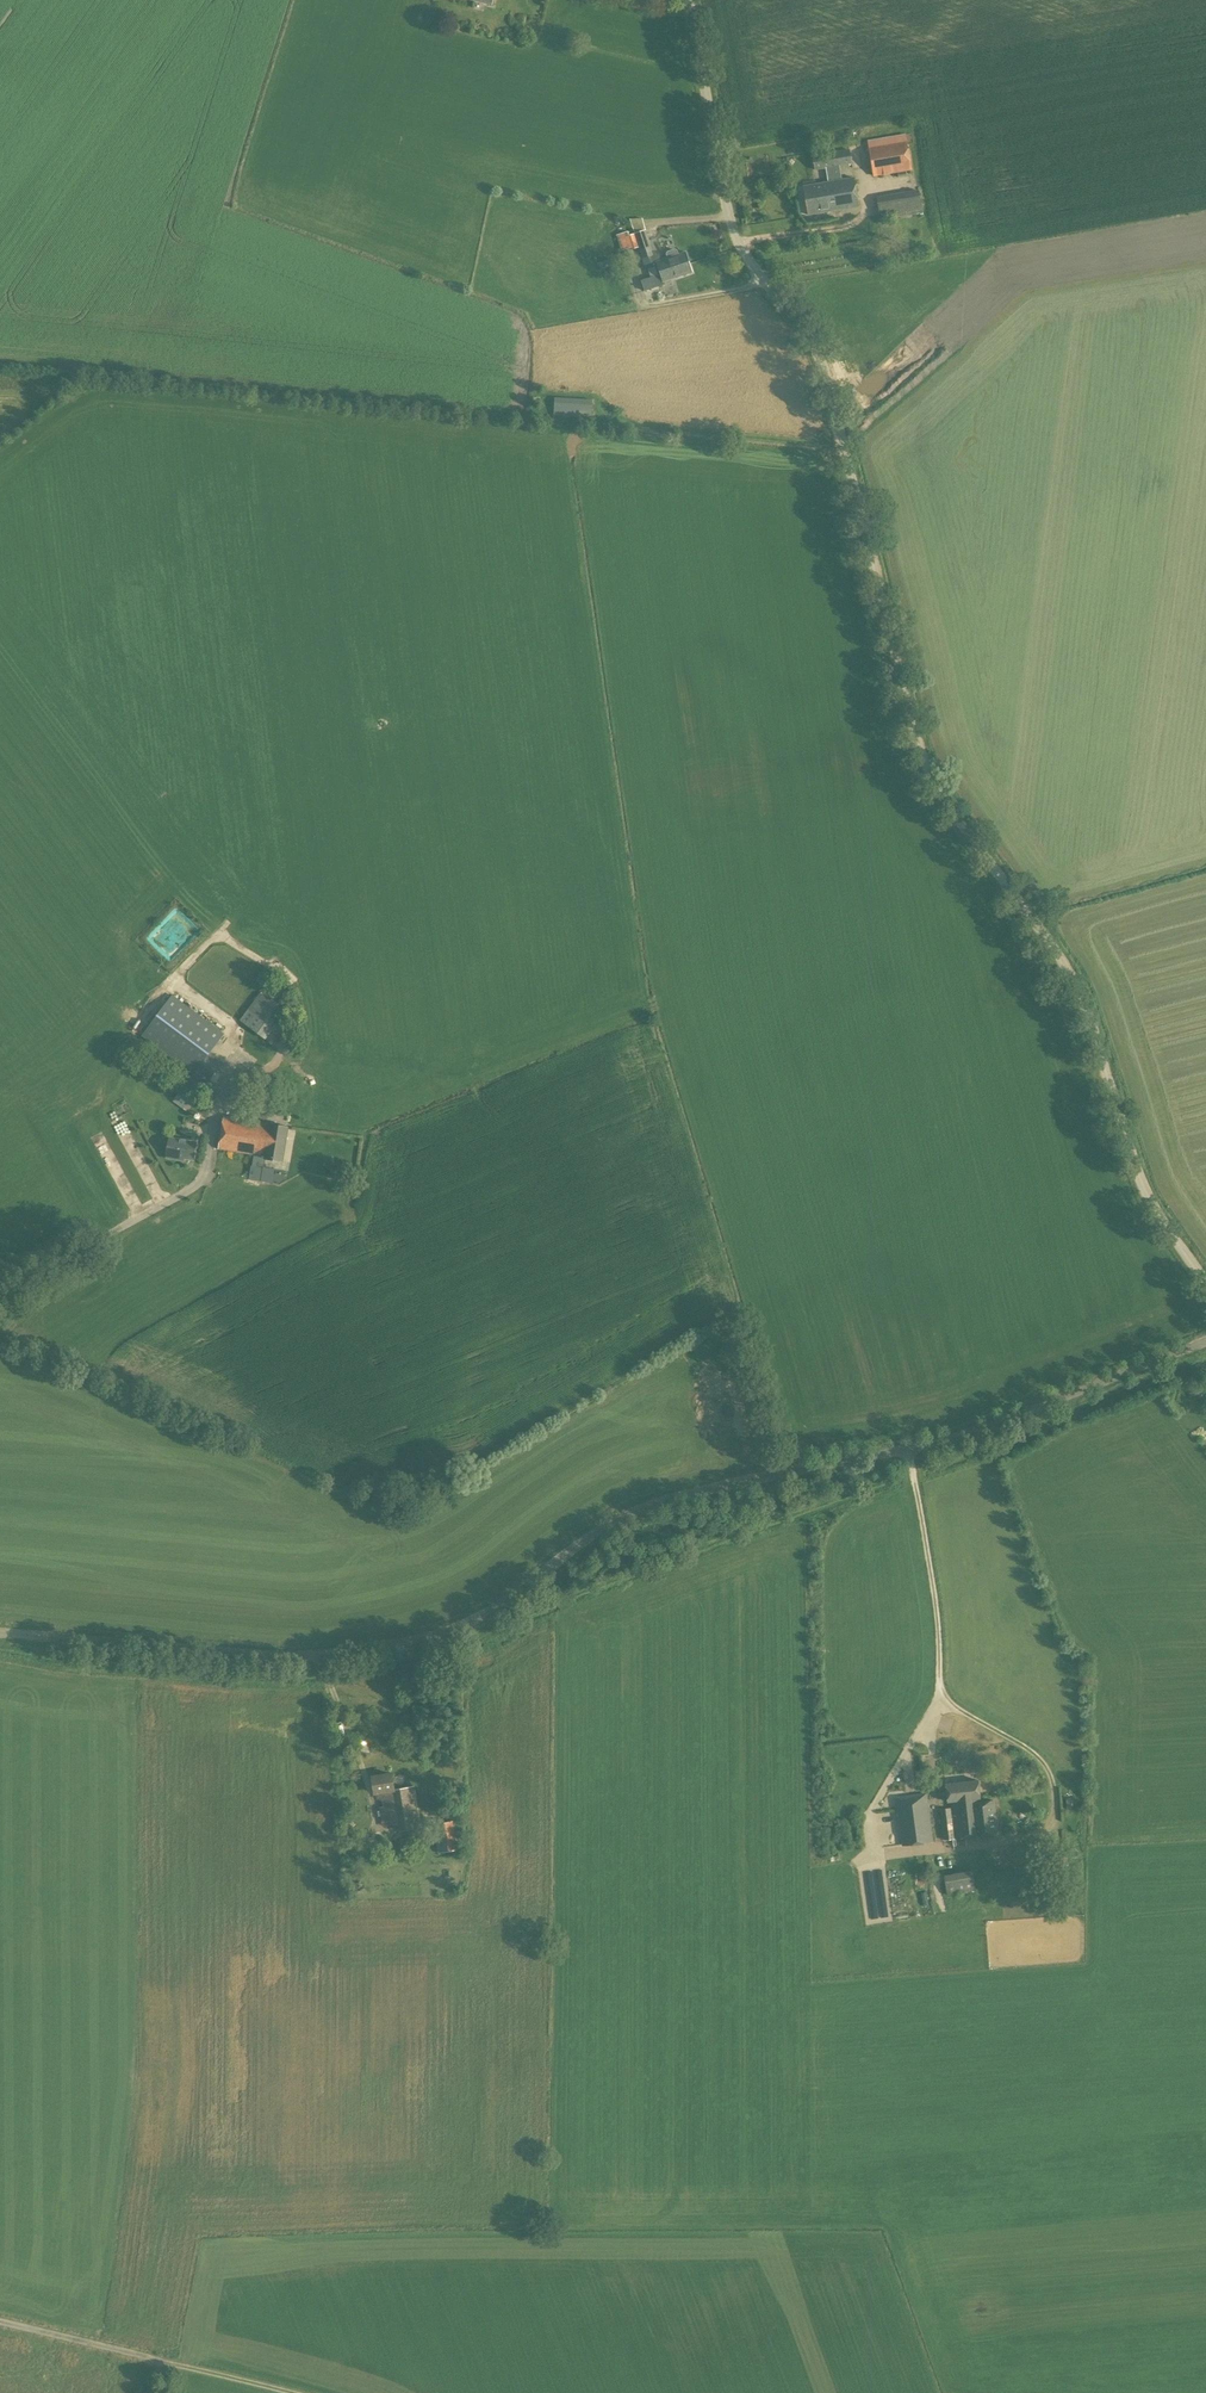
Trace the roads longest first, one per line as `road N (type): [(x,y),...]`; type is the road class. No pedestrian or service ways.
road 1 (unclassified): [(1205,1283),(1133,1161),(1070,979),(941,787),(818,357),(736,244),(687,0)]
road 2 (unclassified): [(0,1633),(273,1656),(392,1648),(474,1621),(631,1512),(909,1448)]
road 3 (unclassified): [(936,1769),(938,1627),(909,1448)]
road 4 (unclassified): [(909,1448),(1205,1341)]
road 5 (unclassified): [(288,2392),(0,2320)]
road 6 (track): [(568,424),(842,447)]
road 7 (unclassified): [(0,1291),(129,1221)]

